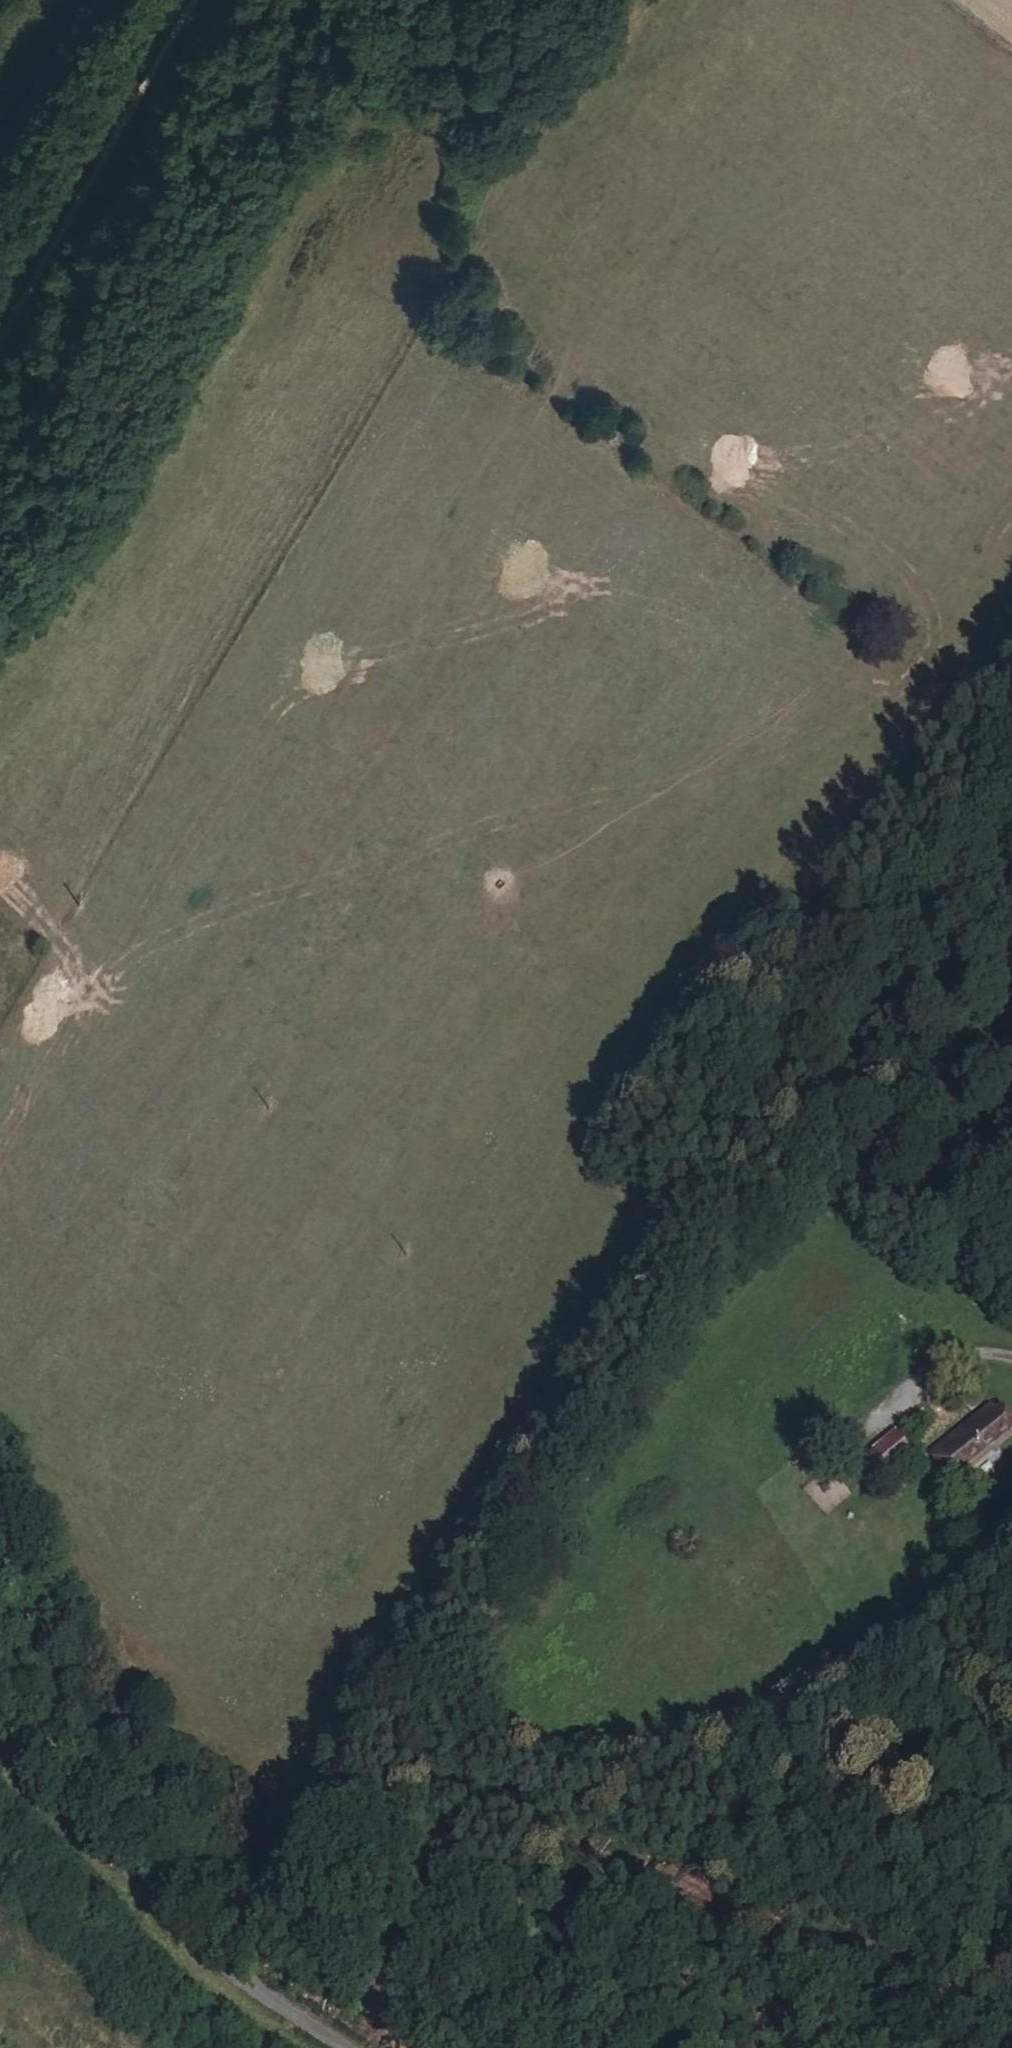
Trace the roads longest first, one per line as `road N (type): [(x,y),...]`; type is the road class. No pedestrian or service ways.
road 1 (unclassified): [(0,1749),(244,1979),(348,2047)]
road 2 (unclassified): [(0,244),(151,0)]

